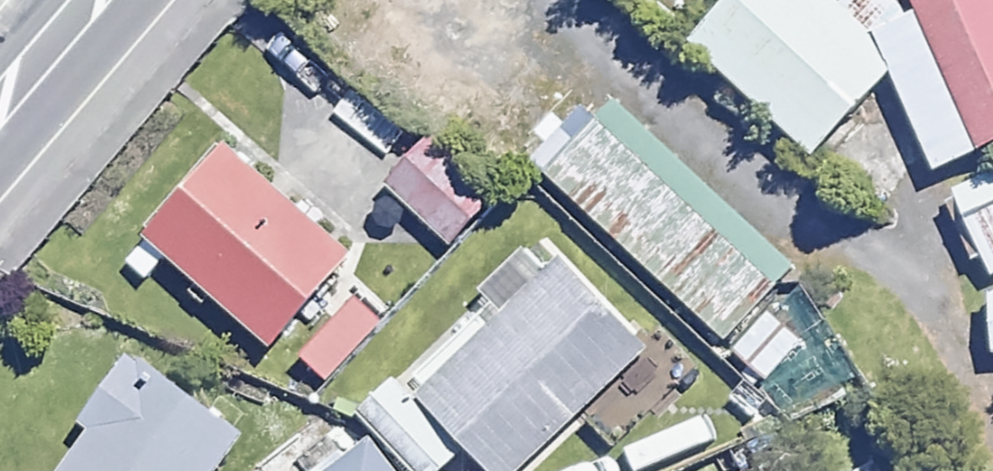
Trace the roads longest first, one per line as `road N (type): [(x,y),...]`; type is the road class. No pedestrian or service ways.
road 1 (trunk): [(0,103),(89,0)]

